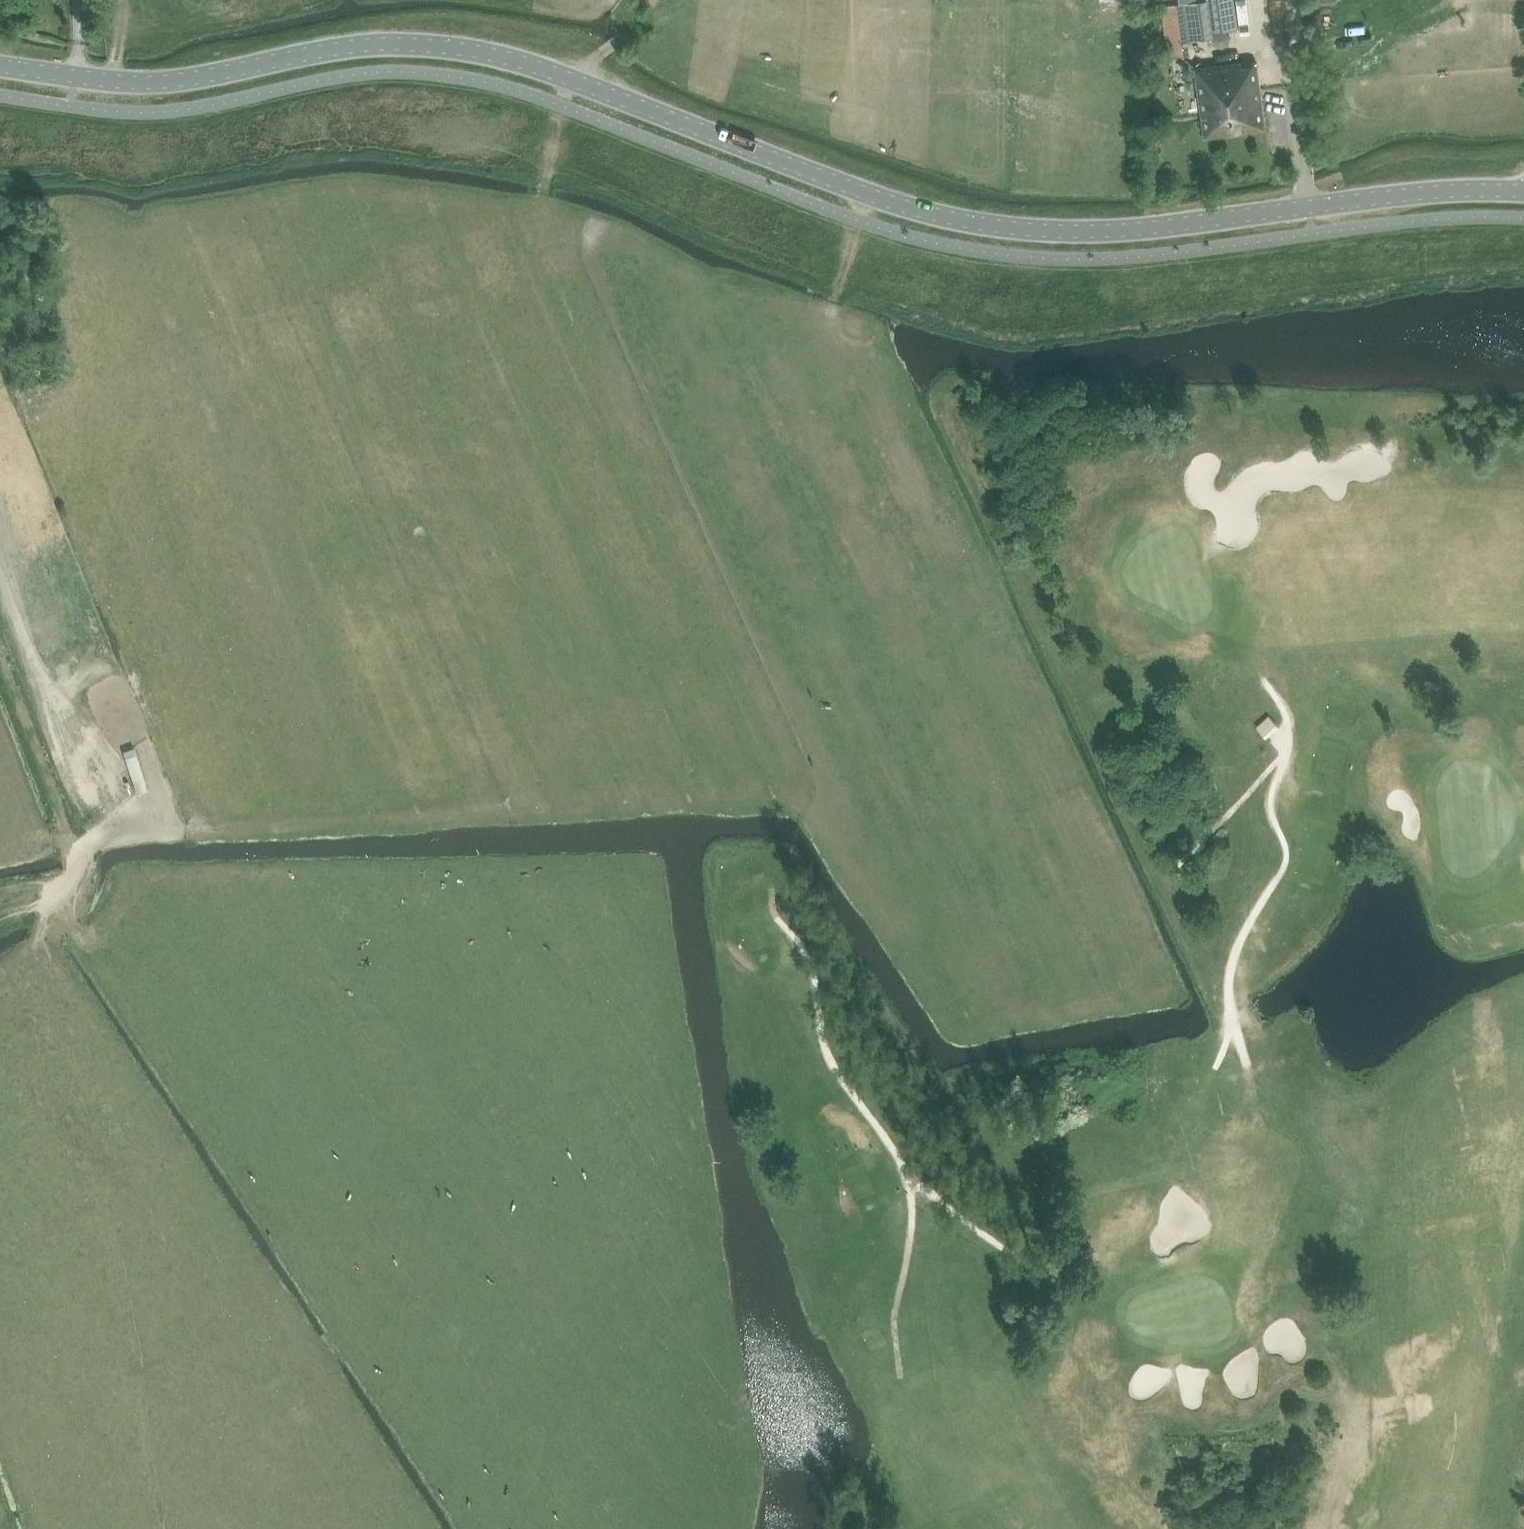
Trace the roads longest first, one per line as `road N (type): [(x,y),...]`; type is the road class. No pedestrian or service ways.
road 1 (tertiary): [(1523,192),(1393,197),(1140,230),(1010,230),(868,194),(484,53),(364,46),(142,83),(0,67)]
road 2 (track): [(74,857),(43,939),(45,984),(152,1528)]
road 3 (track): [(0,659),(74,857)]

